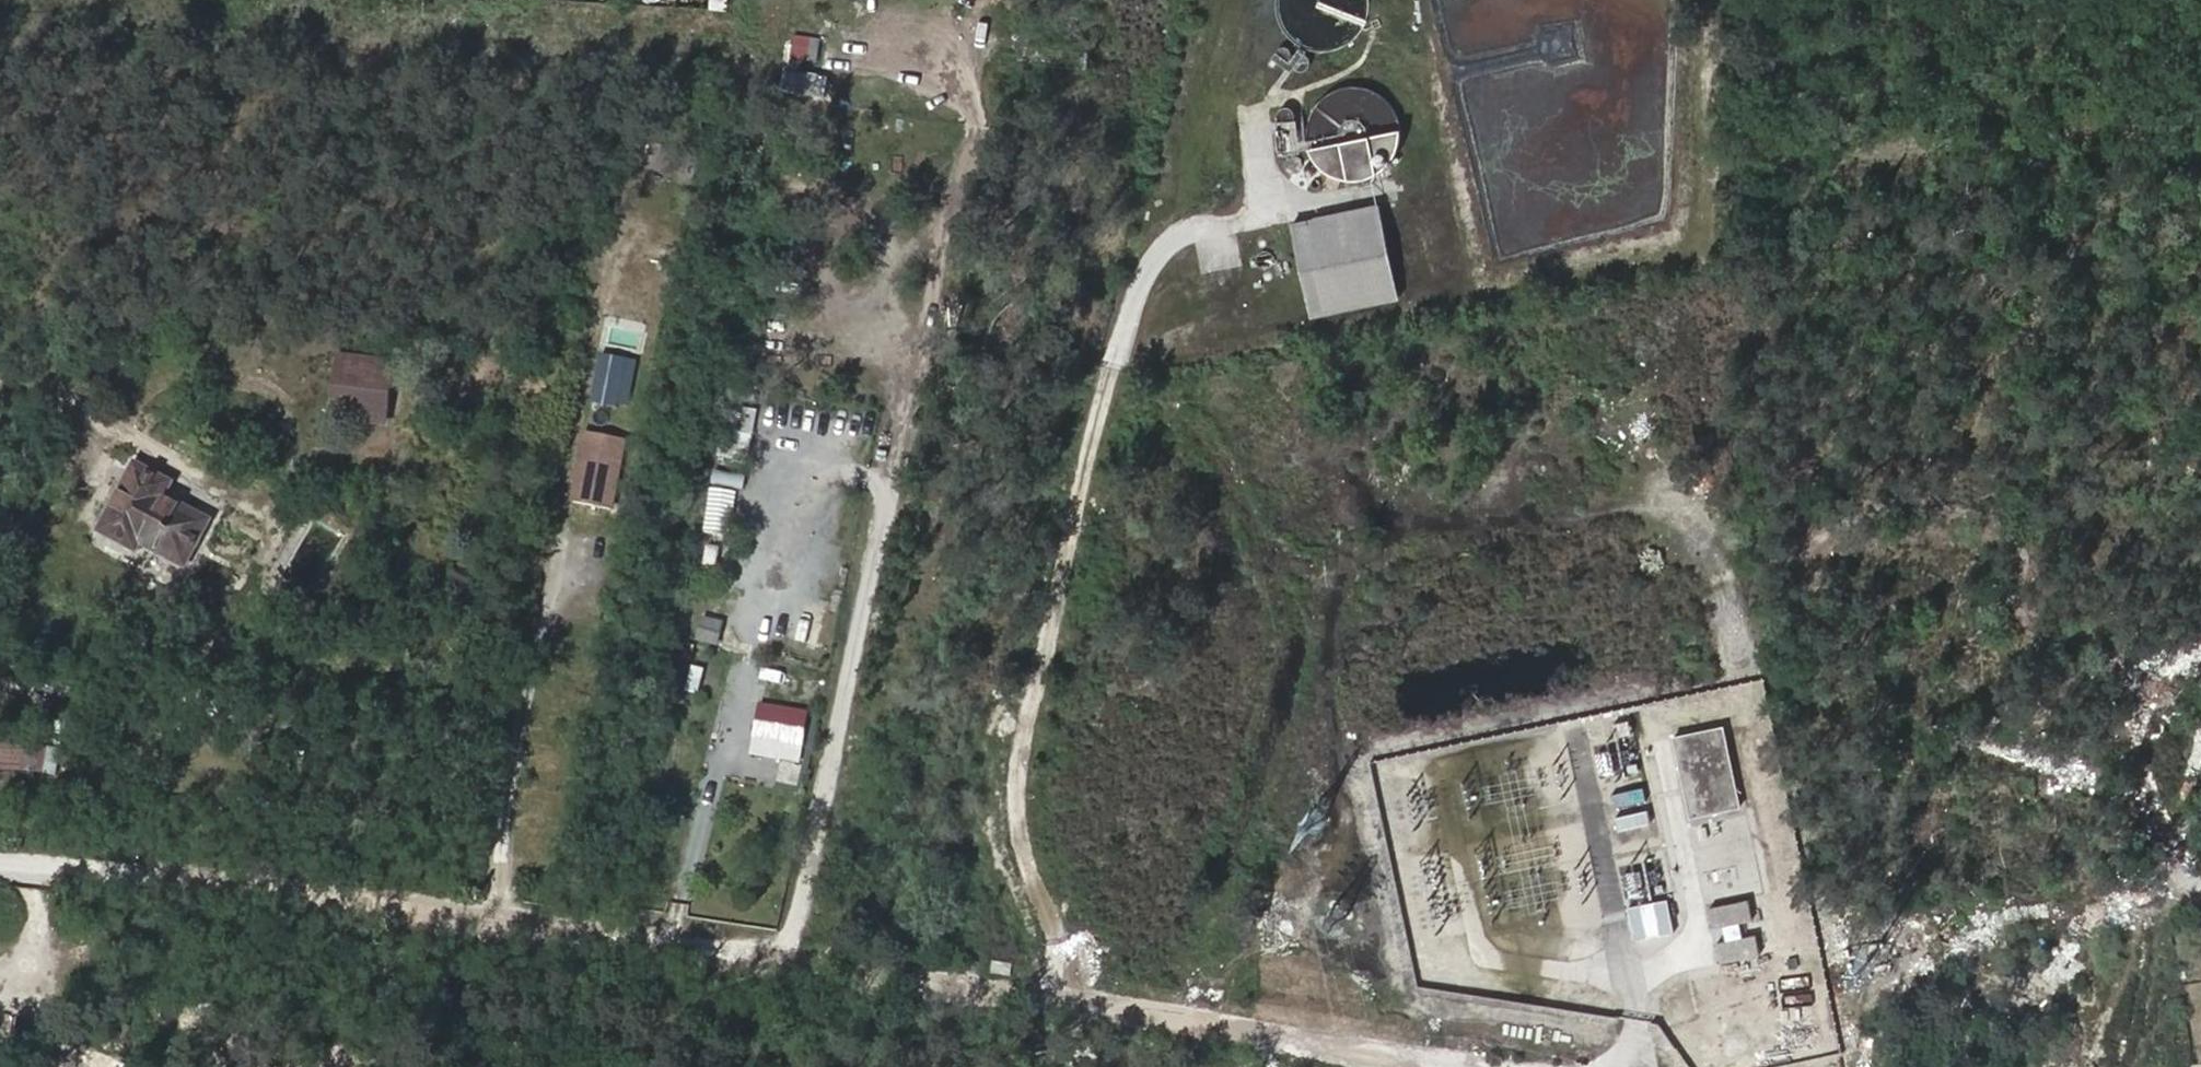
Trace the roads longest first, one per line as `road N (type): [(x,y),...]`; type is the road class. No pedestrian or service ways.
road 1 (unclassified): [(1087,1005),(281,889),(0,868)]
road 2 (track): [(1477,1066),(1087,1005),(1023,823),(1037,701),(1120,364)]

